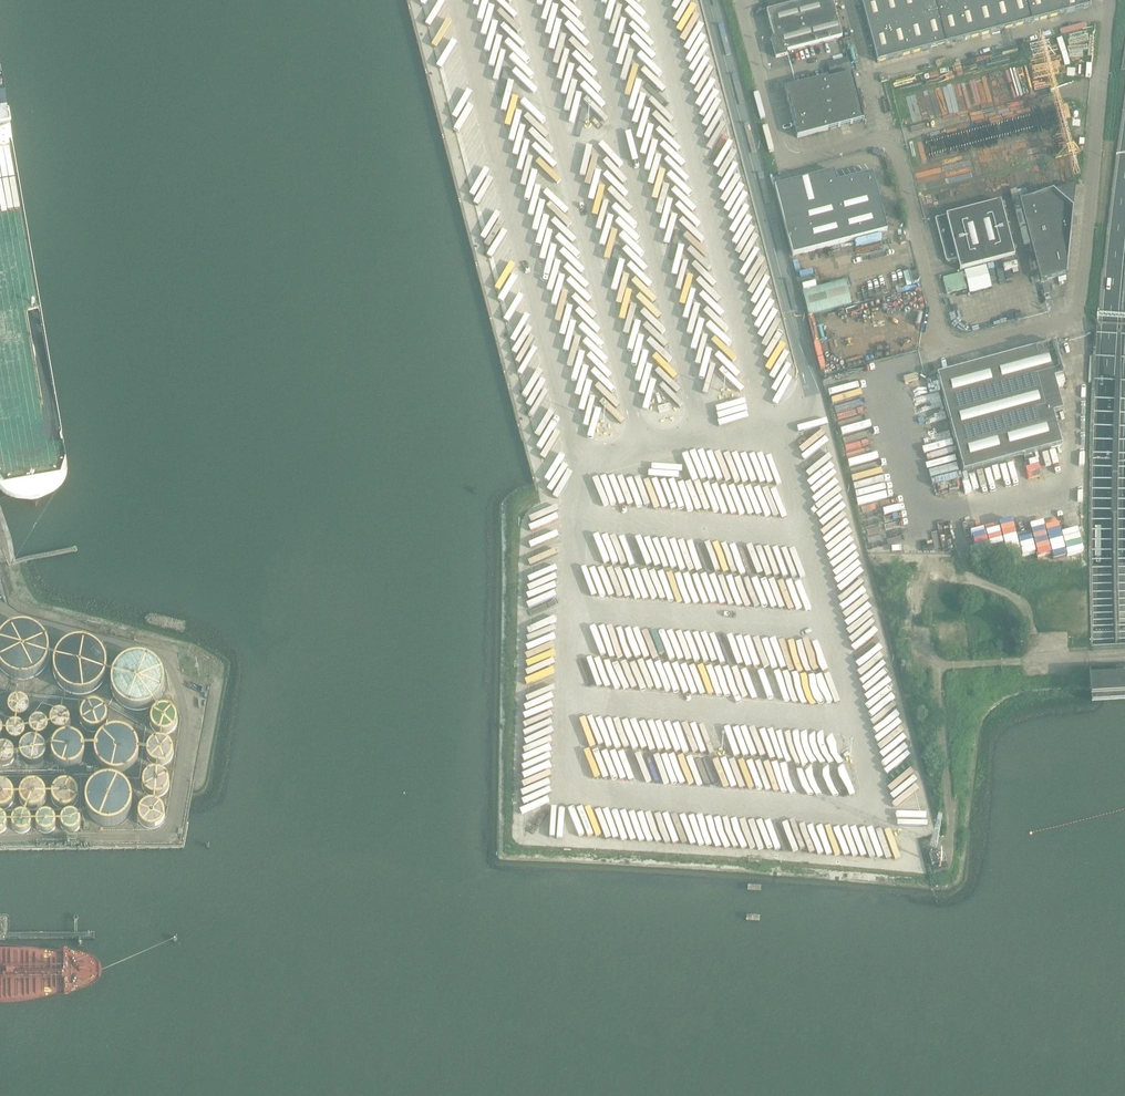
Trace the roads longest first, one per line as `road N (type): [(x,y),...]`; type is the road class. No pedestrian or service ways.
road 1 (motorway): [(1124,183),(1107,386),(1103,560),(1124,889)]
road 2 (unclassified): [(1105,16),(1079,312),(944,353),(890,135)]
road 3 (unclassified): [(890,135),(784,161),(739,4)]
road 4 (unclassified): [(866,73),(1105,16)]

